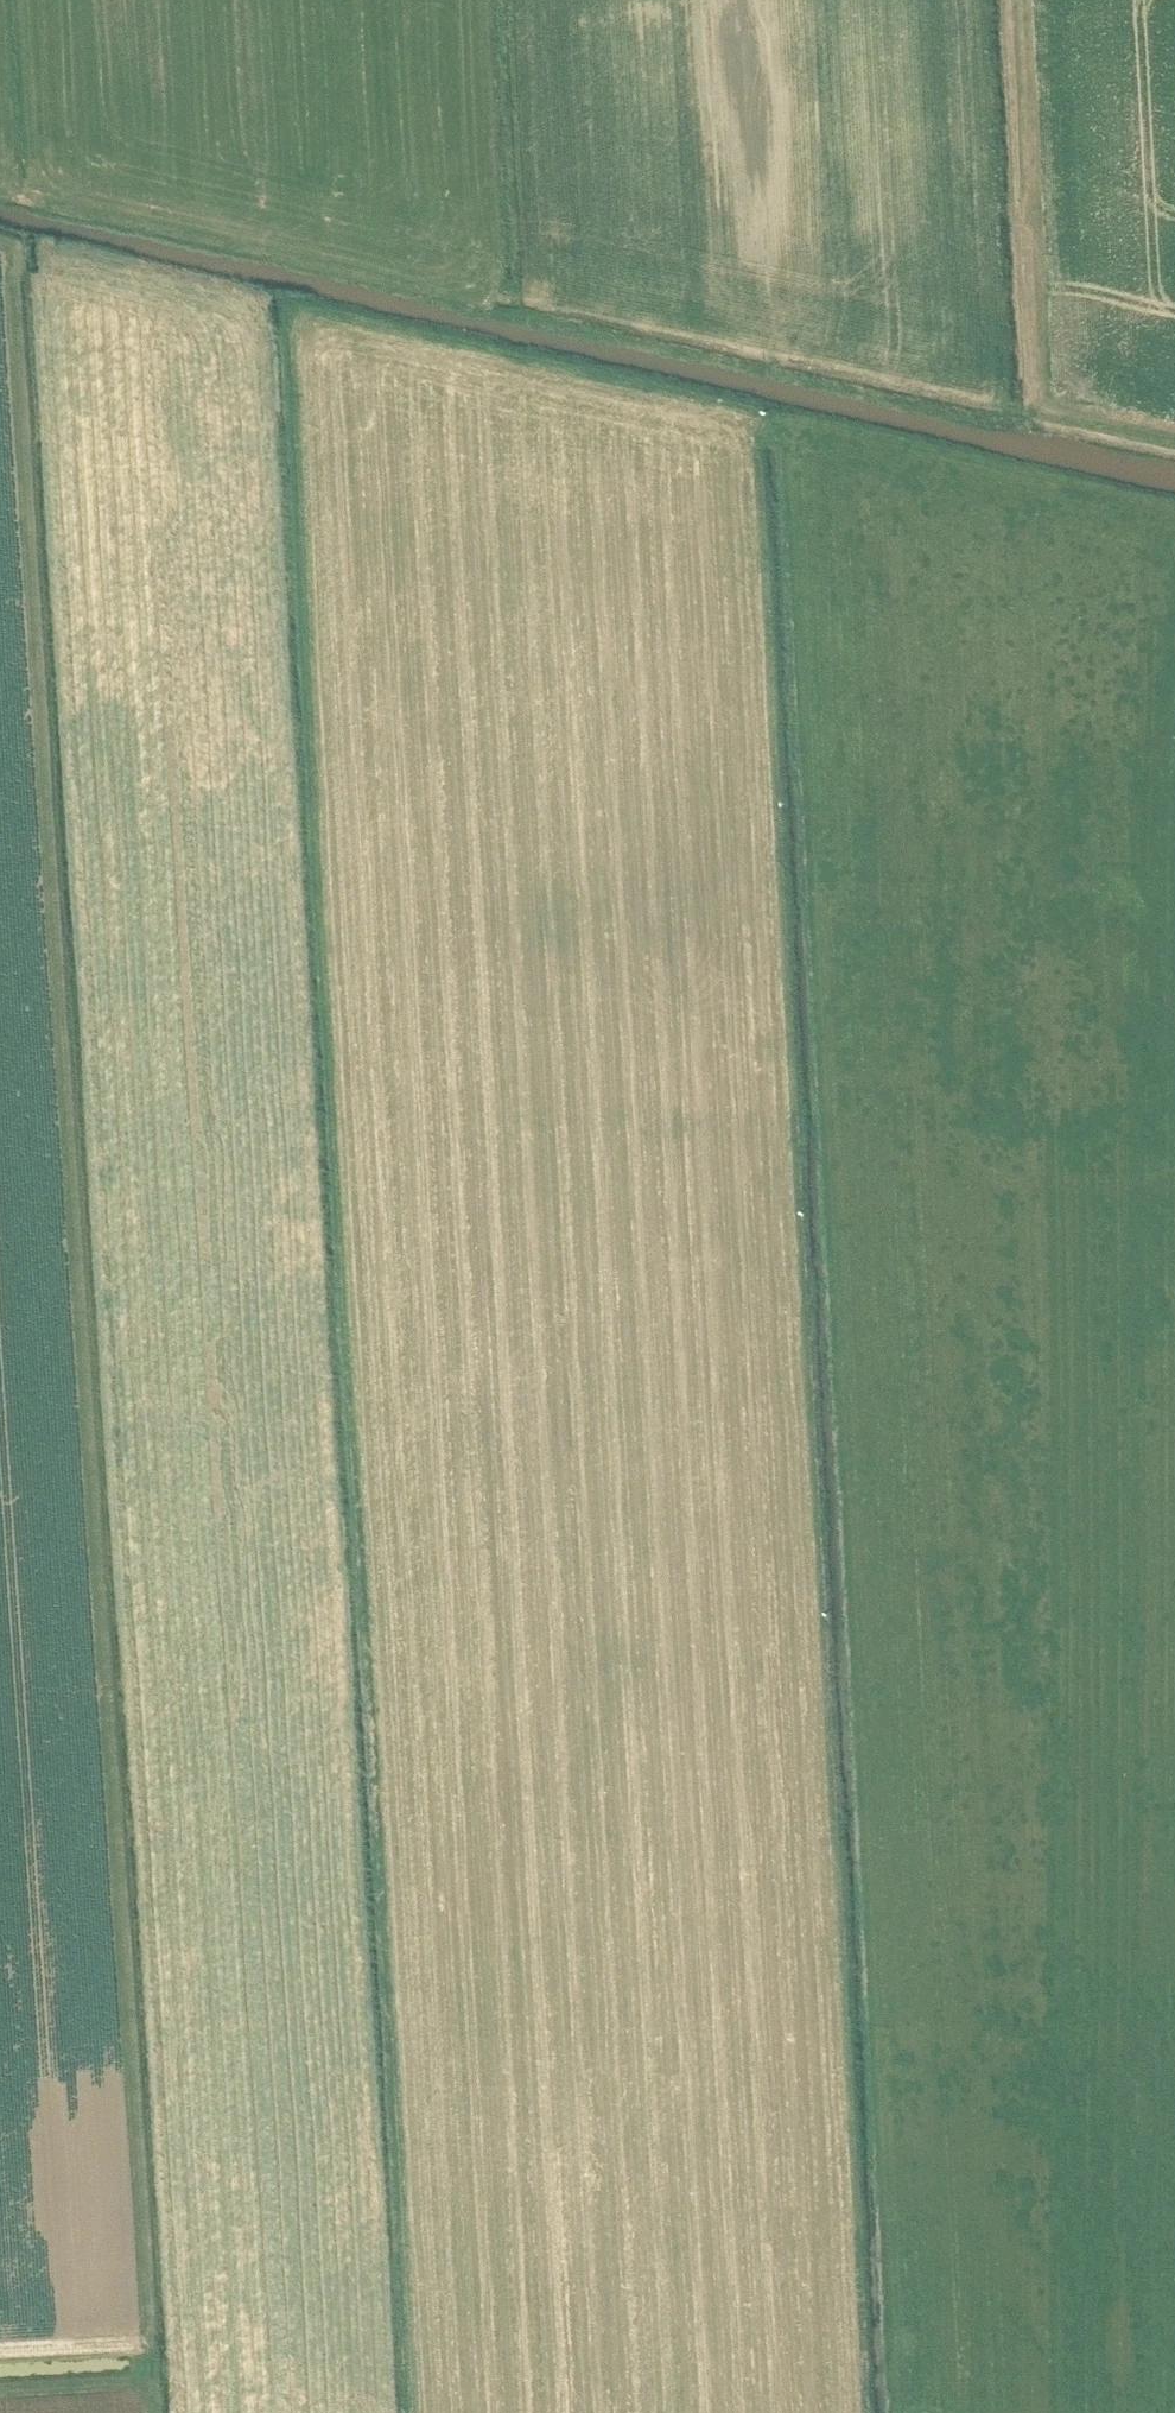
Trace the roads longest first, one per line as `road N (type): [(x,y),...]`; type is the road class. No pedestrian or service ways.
road 1 (track): [(0,2351),(142,2344),(145,2396)]

